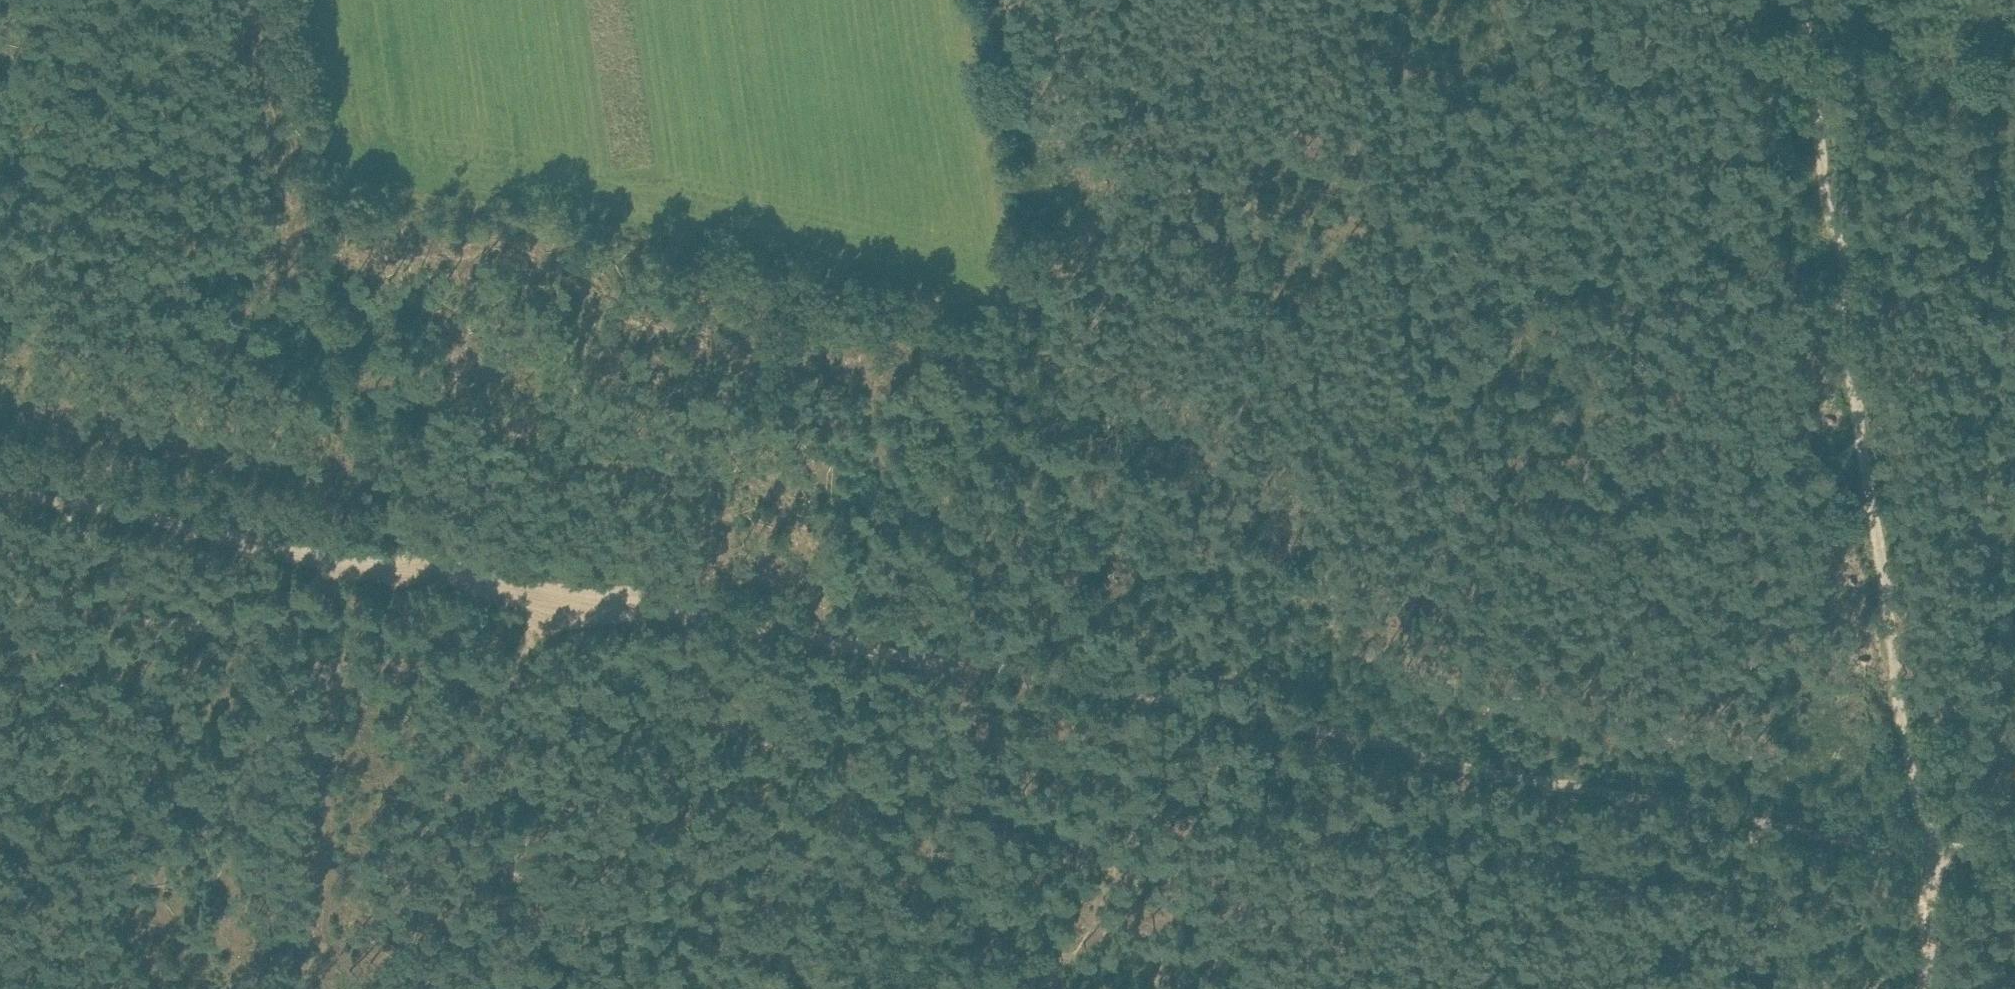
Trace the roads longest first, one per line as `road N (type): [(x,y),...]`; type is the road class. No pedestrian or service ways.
road 1 (track): [(2014,859),(1909,859),(1838,830),(0,481)]
road 2 (track): [(1794,0),(1917,893),(1907,988)]

